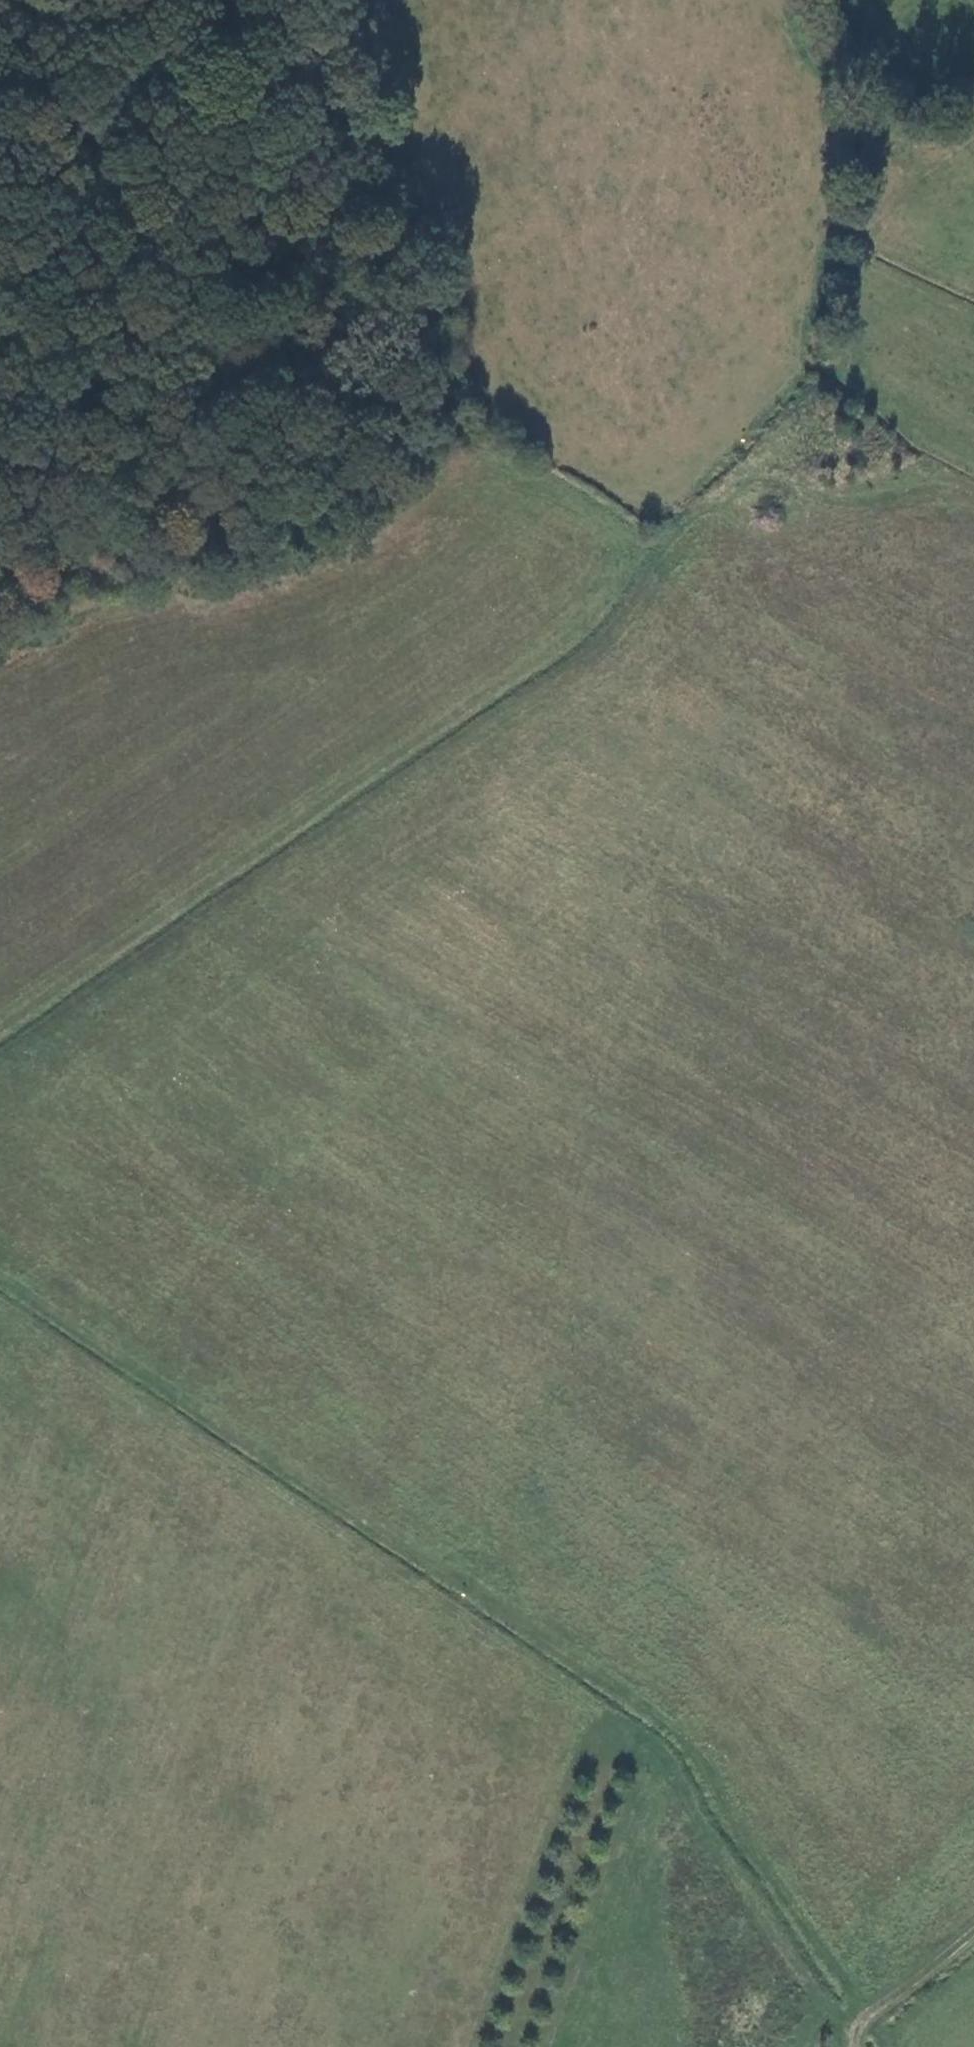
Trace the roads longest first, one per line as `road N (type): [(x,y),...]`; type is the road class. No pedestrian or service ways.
road 1 (track): [(860,2021),(973,1932)]

